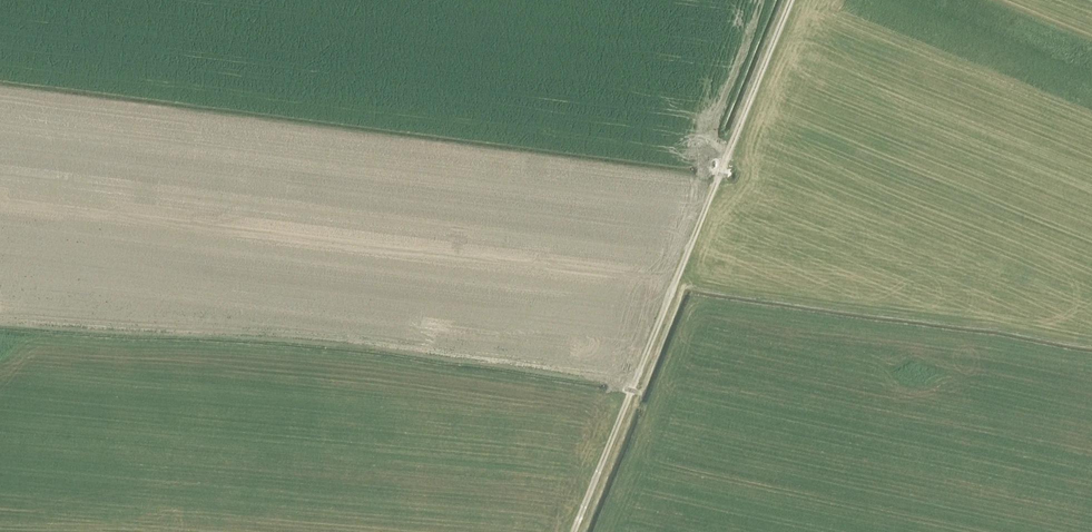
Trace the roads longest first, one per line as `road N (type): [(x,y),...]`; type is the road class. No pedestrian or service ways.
road 1 (track): [(576,531),(793,0)]

